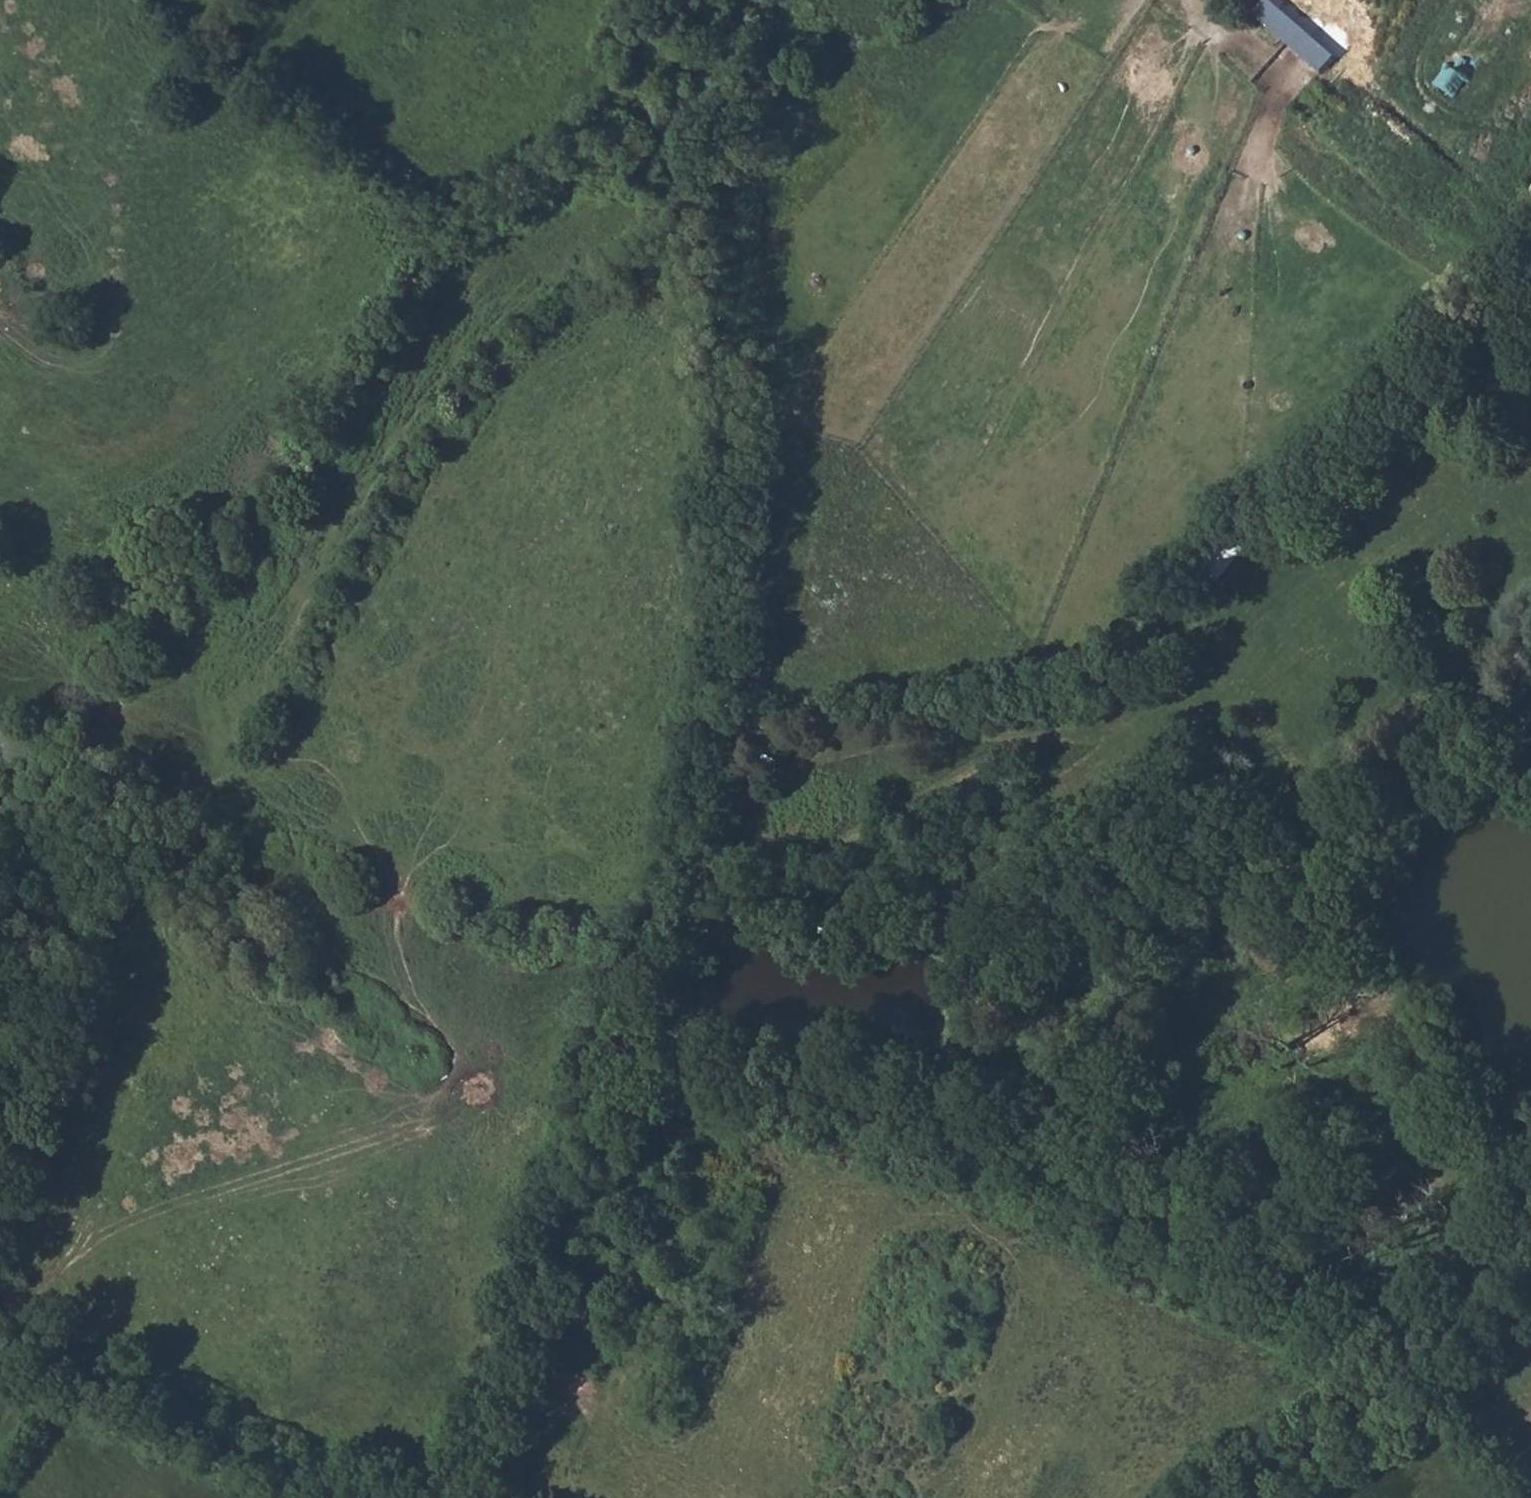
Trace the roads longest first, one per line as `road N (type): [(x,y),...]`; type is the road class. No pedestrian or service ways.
road 1 (track): [(0,1293),(183,1425),(359,1497)]
road 2 (track): [(1530,1233),(1393,1400),(1229,1497)]

